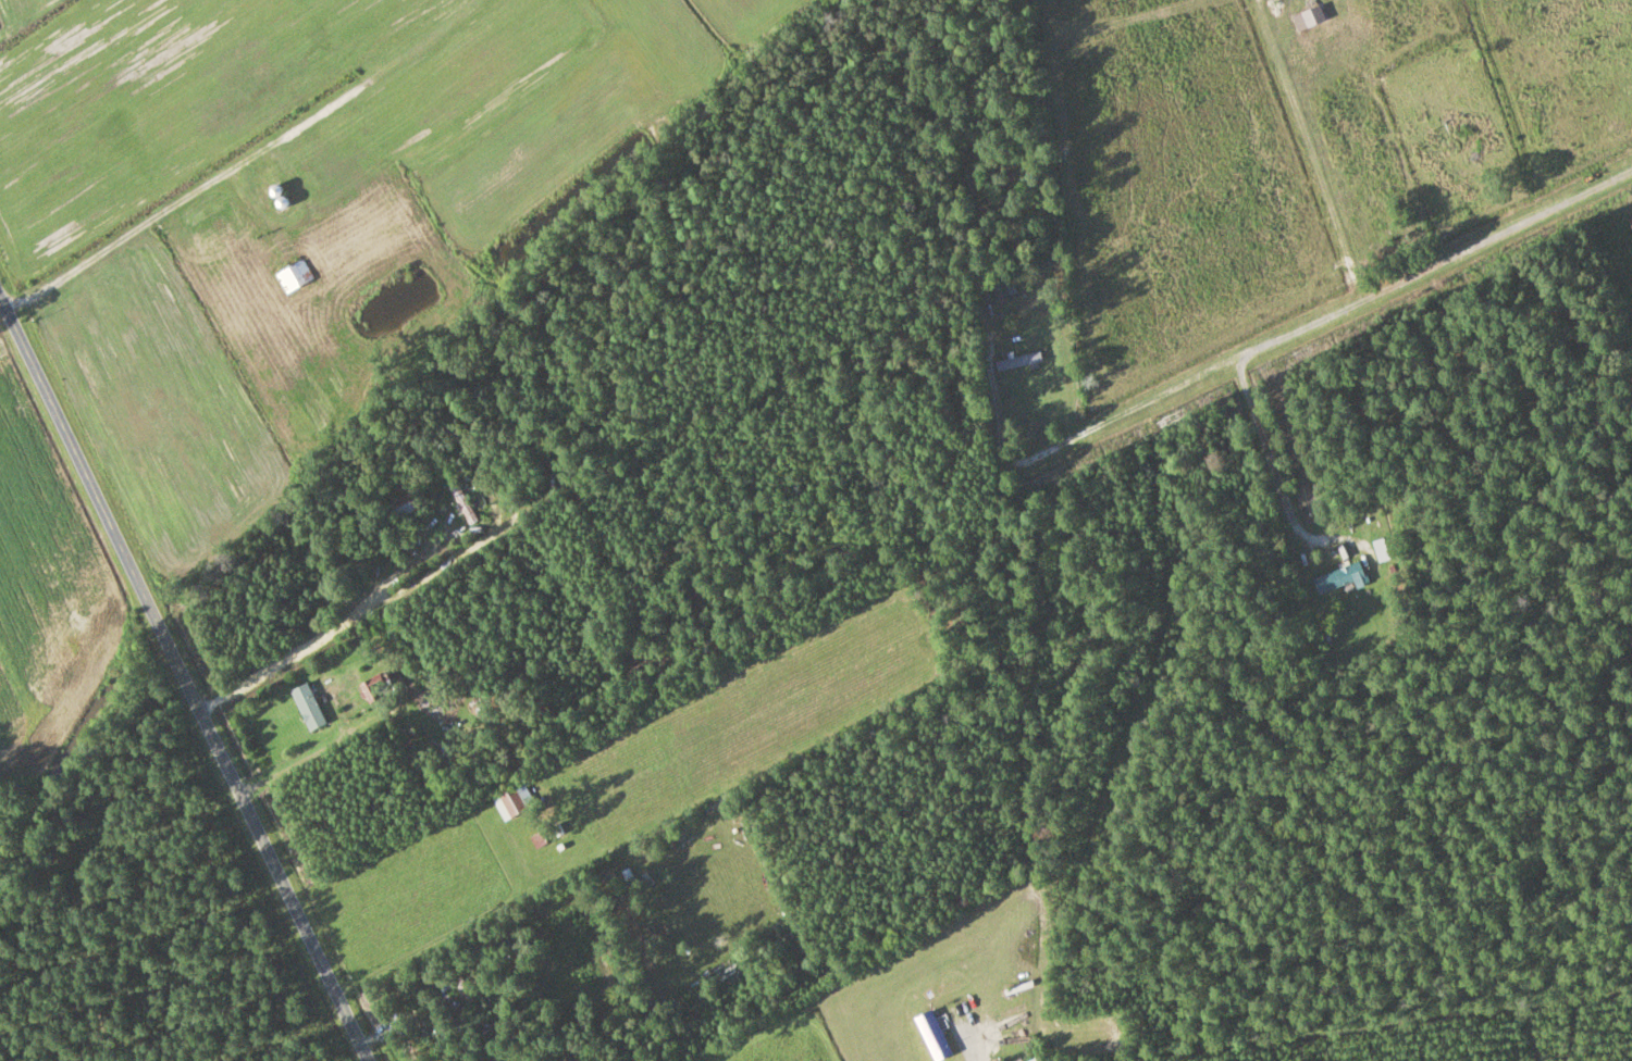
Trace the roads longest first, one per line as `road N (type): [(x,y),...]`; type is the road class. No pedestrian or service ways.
road 1 (residential): [(370,1060),(236,801),(0,300)]

